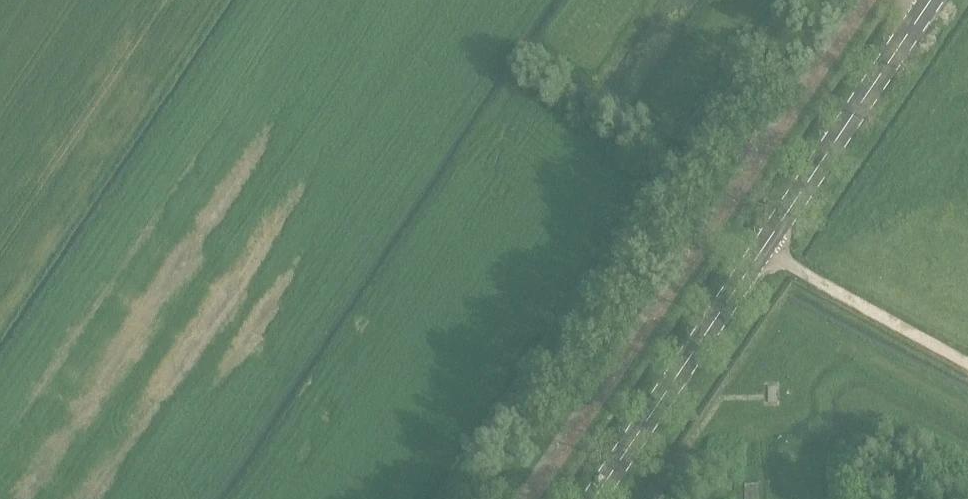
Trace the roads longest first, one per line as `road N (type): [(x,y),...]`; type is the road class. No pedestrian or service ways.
road 1 (tertiary): [(594,498),(925,0)]
road 2 (track): [(967,359),(763,245)]
road 3 (track): [(861,348),(967,406)]

